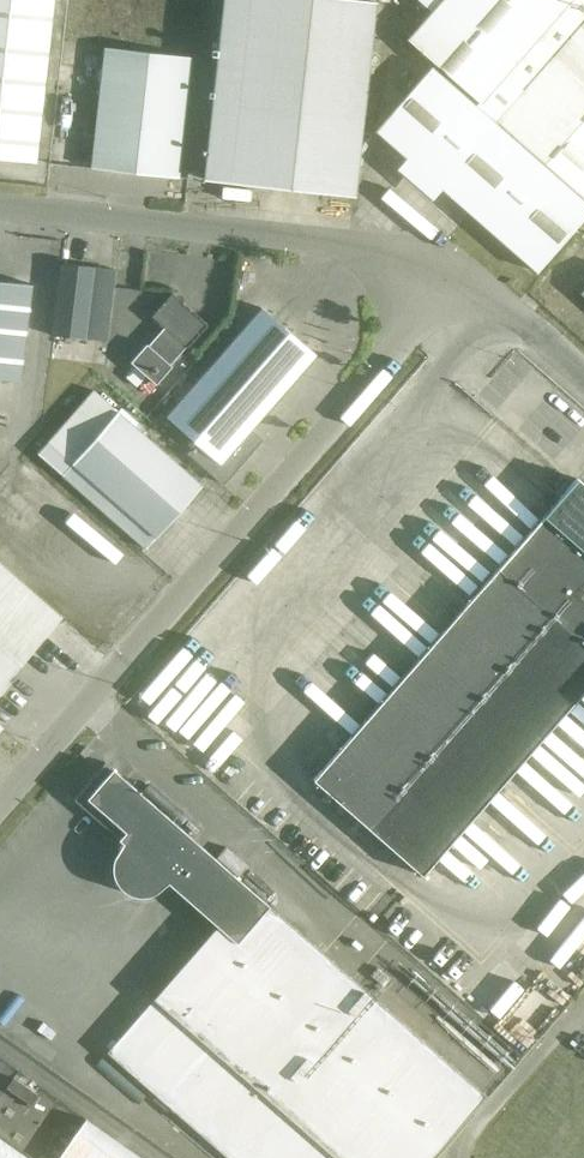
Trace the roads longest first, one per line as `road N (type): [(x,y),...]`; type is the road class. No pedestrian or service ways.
road 1 (unclassified): [(458,272),(0,801)]
road 2 (unclassified): [(0,209),(396,248),(458,272)]
road 3 (unclassified): [(458,272),(583,368)]

